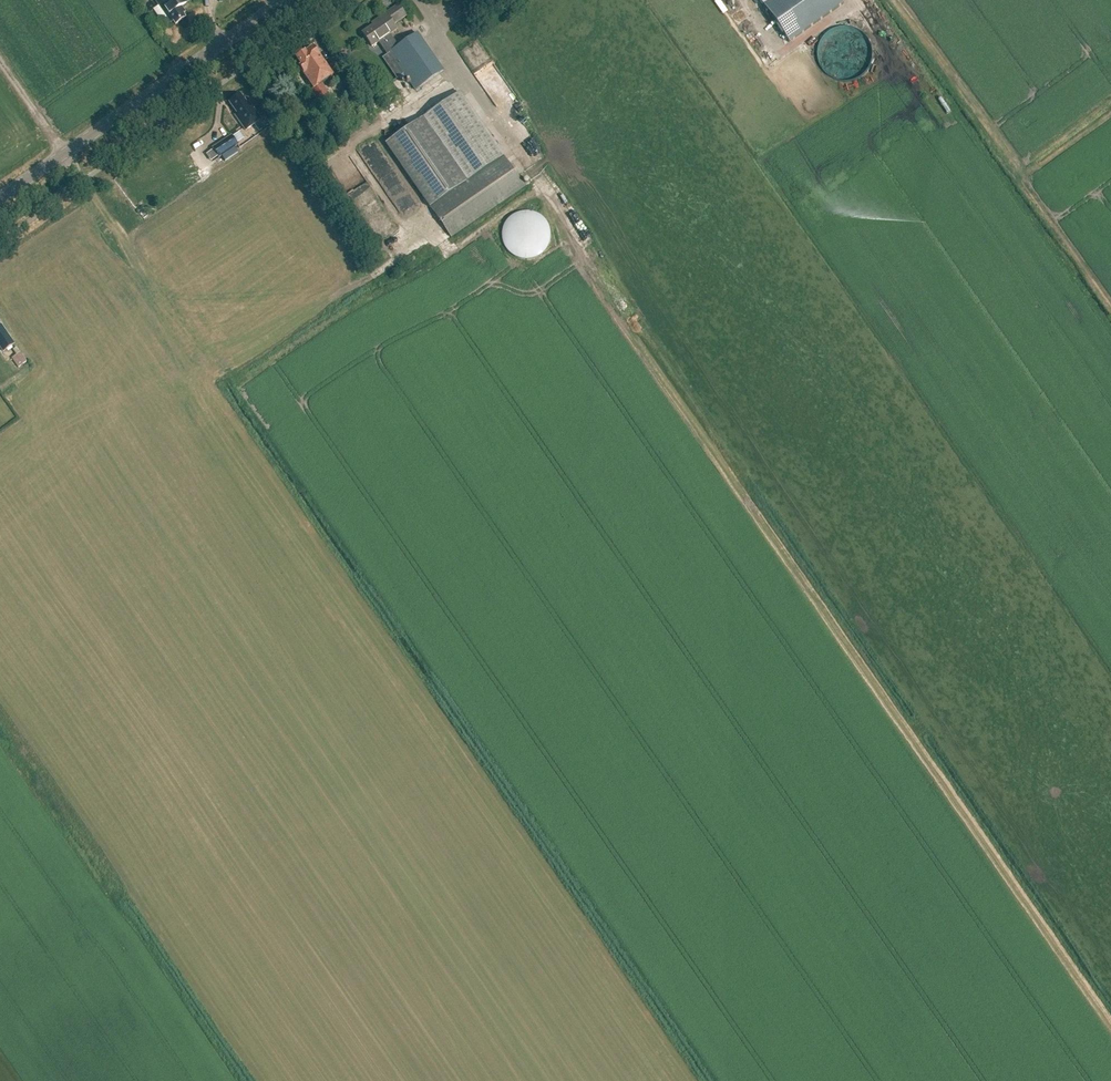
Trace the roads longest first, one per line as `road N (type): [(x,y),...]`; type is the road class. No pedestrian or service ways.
road 1 (tertiary): [(0,197),(284,0)]

